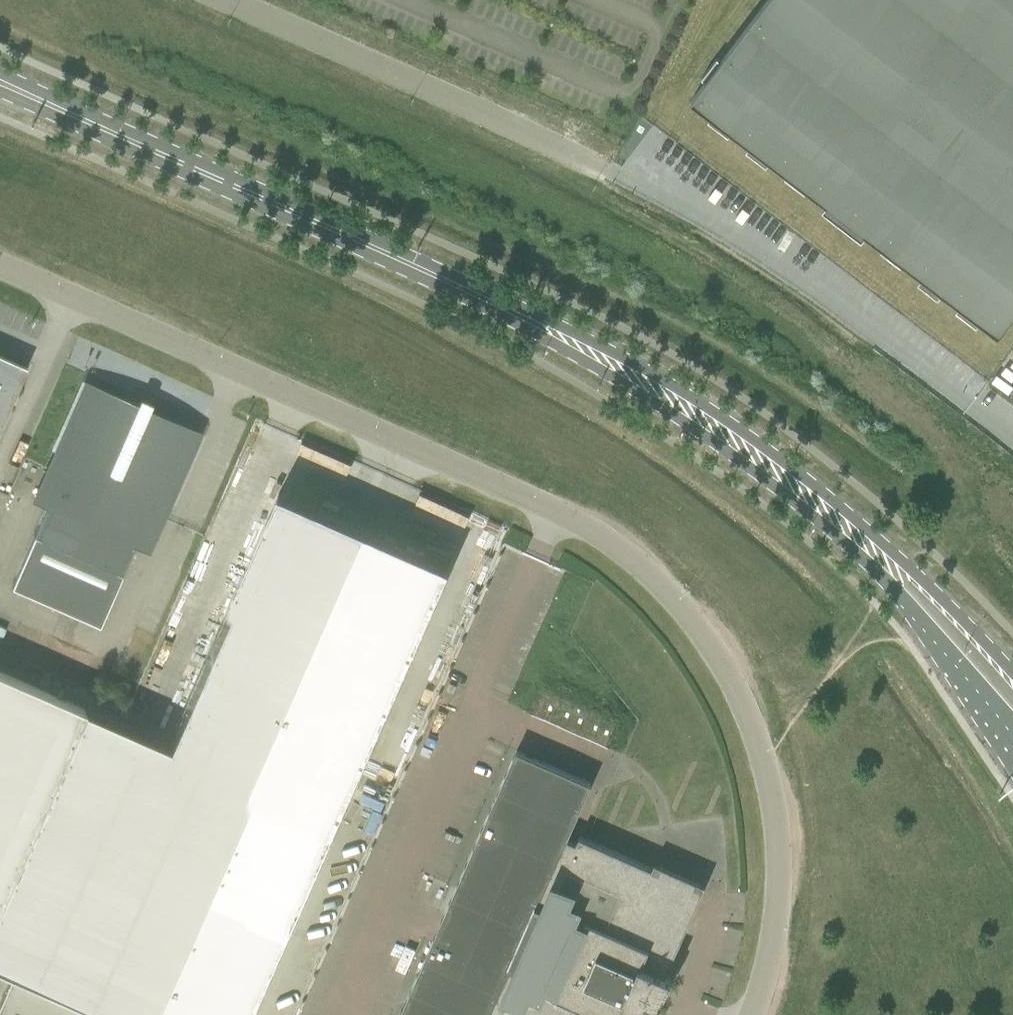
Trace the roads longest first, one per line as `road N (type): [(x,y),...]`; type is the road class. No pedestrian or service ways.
road 1 (unclassified): [(754,1014),(777,927),(769,771),(730,679),(689,612),(642,562),(556,510),(0,270)]
road 2 (primary): [(834,518),(654,390),(441,281),(0,82)]
road 3 (unclassified): [(600,172),(214,0)]
road 4 (primary): [(834,518),(1012,746)]
road 5 (primary): [(1012,671),(922,582),(834,518)]

